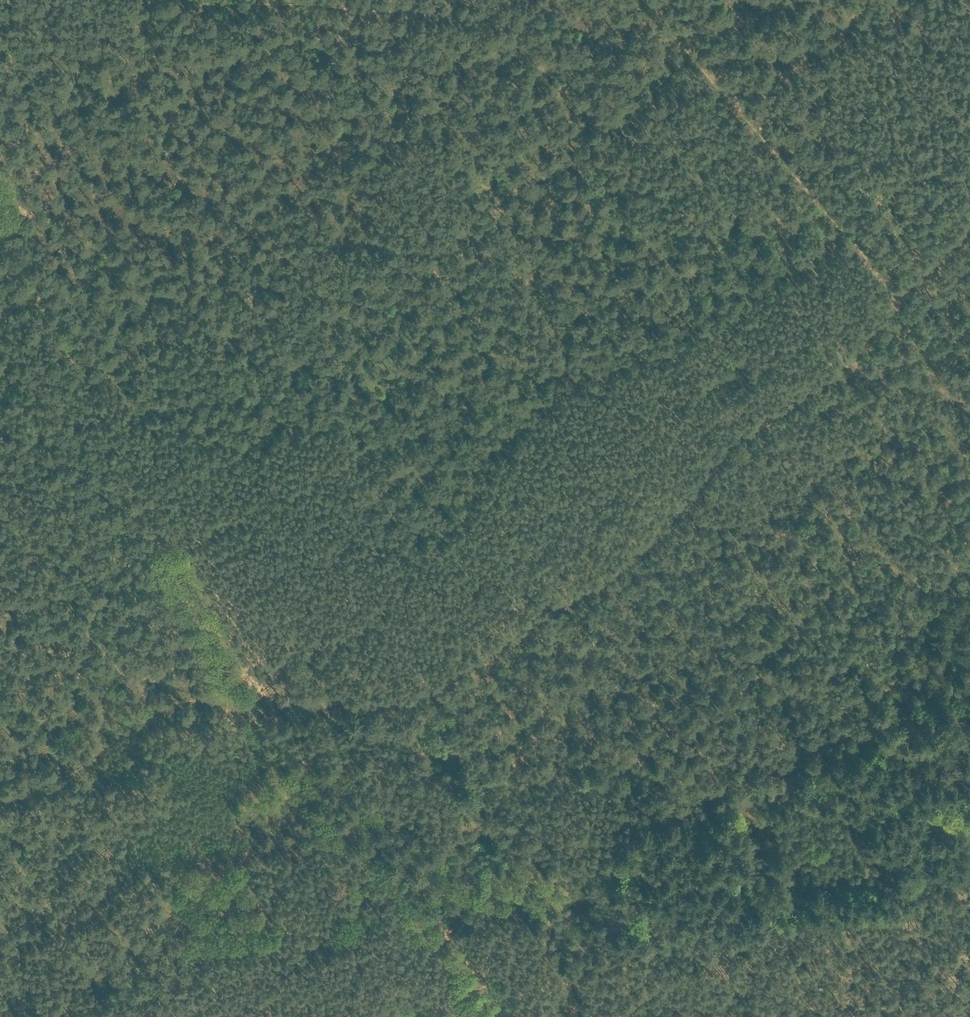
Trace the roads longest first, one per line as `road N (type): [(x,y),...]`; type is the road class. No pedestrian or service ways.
road 1 (track): [(499,1016),(418,908),(273,766),(0,219)]

